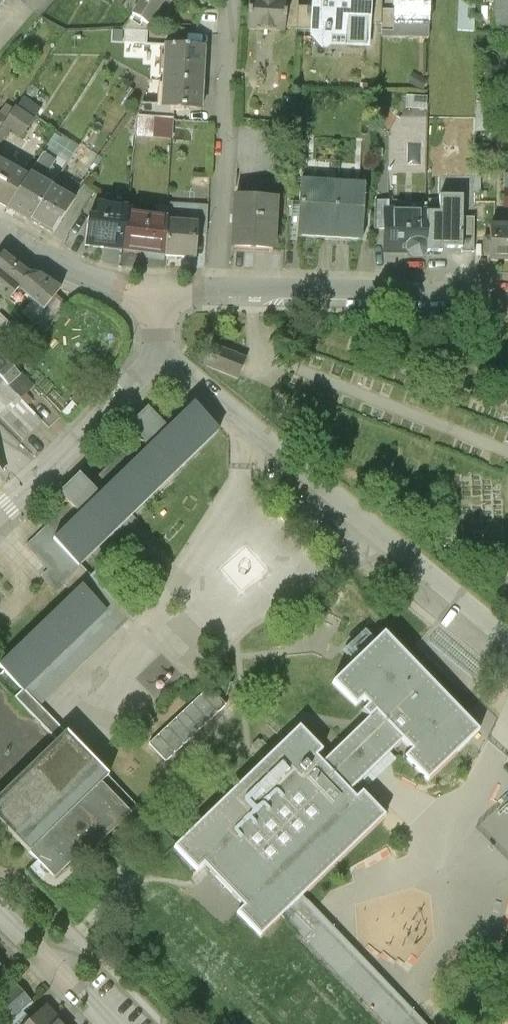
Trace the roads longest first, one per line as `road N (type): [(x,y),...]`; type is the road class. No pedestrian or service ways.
road 1 (residential): [(149,325),(184,373),(507,637)]
road 2 (residential): [(235,0),(222,293)]
road 3 (residential): [(222,293),(507,293)]
road 4 (residential): [(149,325),(100,415),(0,509)]
road 5 (residential): [(0,913),(117,1023)]
road 6 (residential): [(0,232),(75,274),(136,288)]

